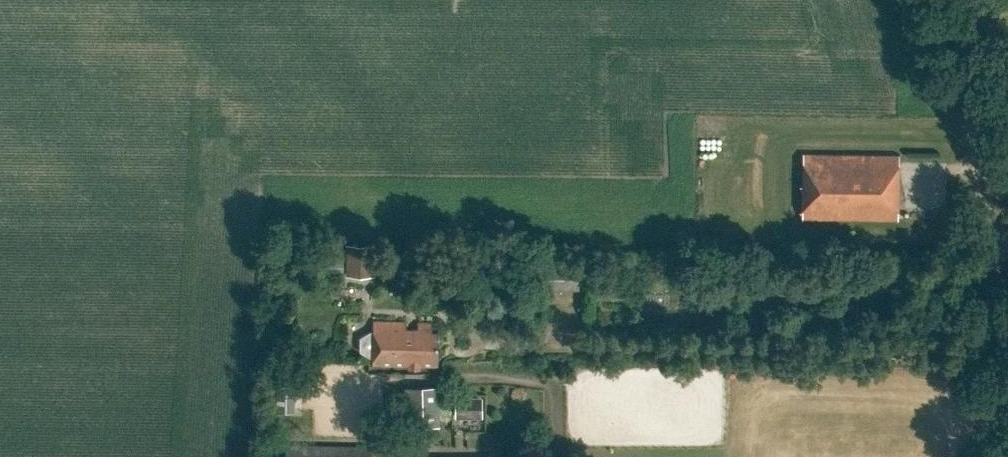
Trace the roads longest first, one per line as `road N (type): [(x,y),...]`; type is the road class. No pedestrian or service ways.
road 1 (track): [(476,339),(997,348)]
road 2 (unclassified): [(1003,456),(991,273),(950,0)]

